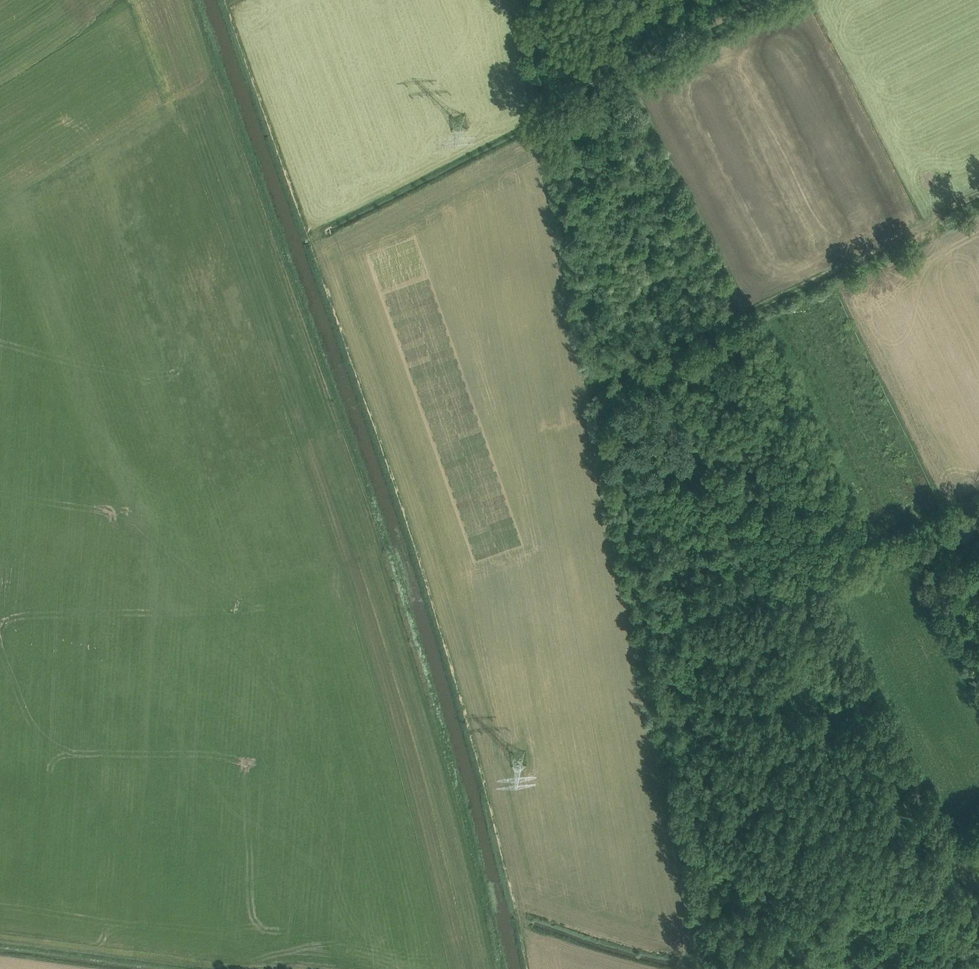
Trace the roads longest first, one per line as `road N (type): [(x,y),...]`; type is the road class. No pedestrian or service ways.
road 1 (track): [(600,387),(978,195)]
road 2 (track): [(553,107),(767,0)]

